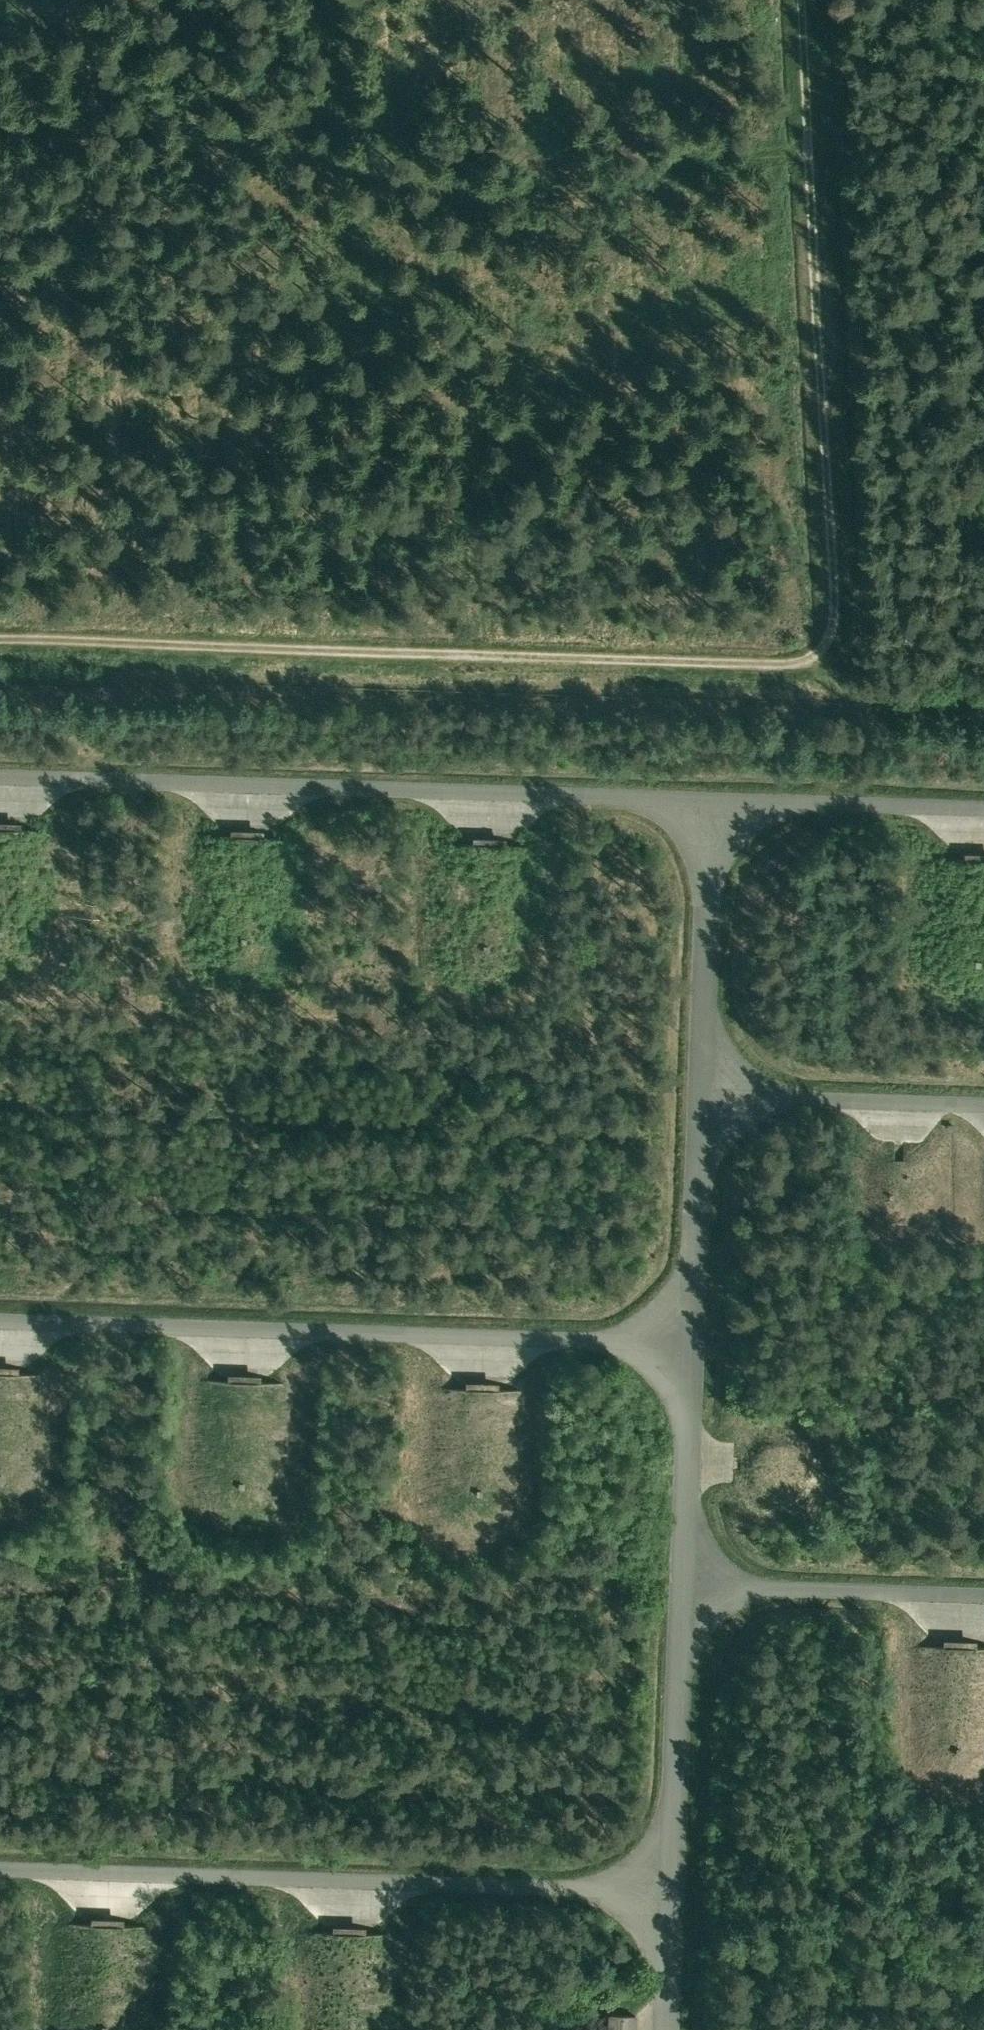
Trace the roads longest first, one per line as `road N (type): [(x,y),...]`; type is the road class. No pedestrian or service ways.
road 1 (track): [(0,645),(817,670)]
road 2 (track): [(817,670),(836,630),(804,0)]
road 3 (track): [(983,675),(817,670)]

